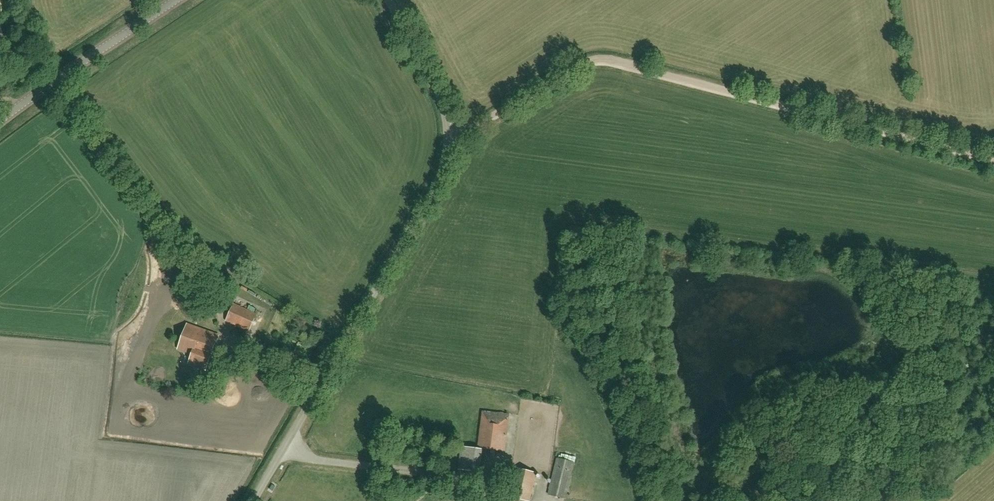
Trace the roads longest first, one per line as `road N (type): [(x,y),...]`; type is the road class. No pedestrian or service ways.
road 1 (track): [(993,160),(603,59),(572,67),(450,141)]
road 2 (unclassified): [(253,500),(446,157),(441,94),(389,0)]
road 3 (tertiary): [(0,119),(174,0)]

